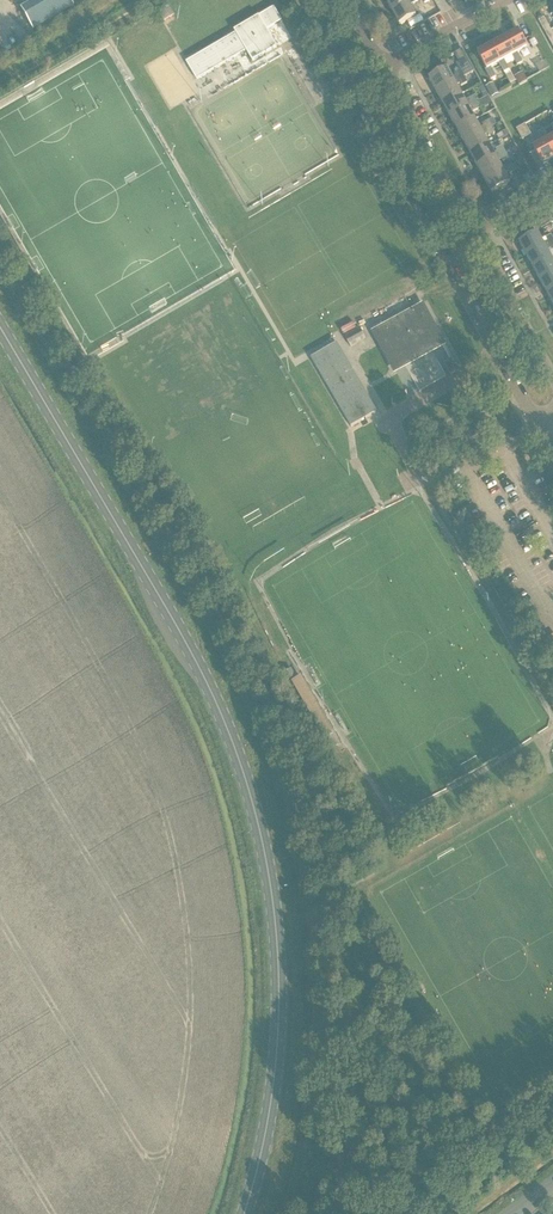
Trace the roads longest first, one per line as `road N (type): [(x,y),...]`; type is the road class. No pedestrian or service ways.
road 1 (primary): [(244,1213),(268,1117),(279,991),(255,812),(210,688),(0,327)]
road 2 (residential): [(537,425),(304,0)]
road 3 (residential): [(473,232),(384,68)]
road 4 (residential): [(552,376),(473,232)]
road 5 (residential): [(384,68),(505,0)]

